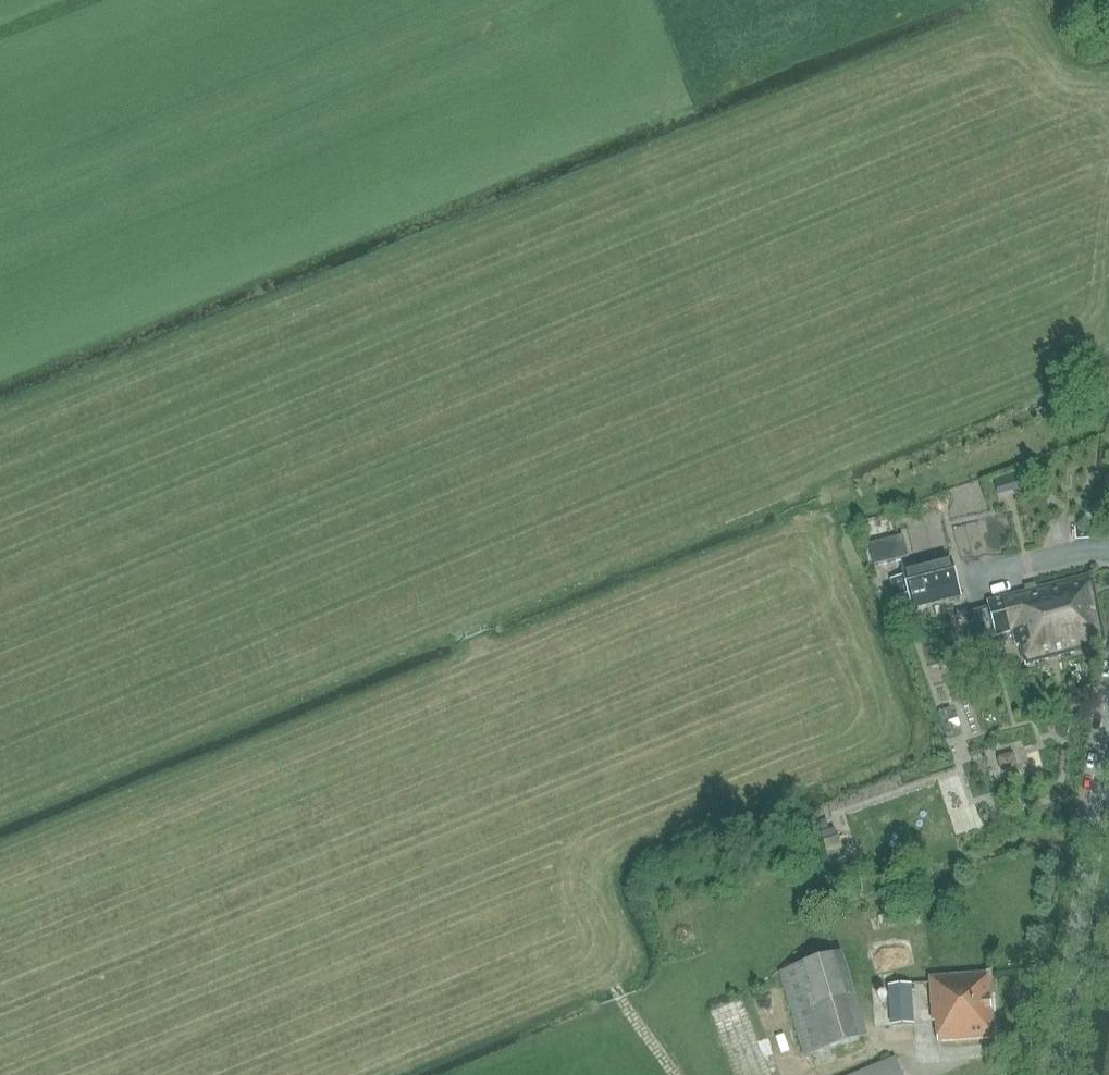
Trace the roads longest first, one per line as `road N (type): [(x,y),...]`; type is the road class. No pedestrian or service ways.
road 1 (tertiary): [(1070,1074),(1108,816)]

